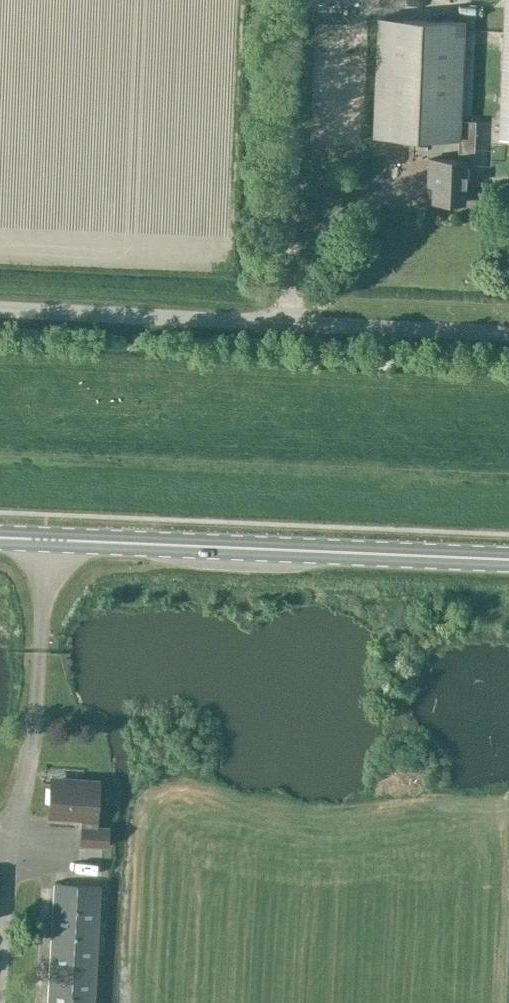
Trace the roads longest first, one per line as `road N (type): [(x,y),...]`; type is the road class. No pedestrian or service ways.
road 1 (unclassified): [(508,334),(0,311)]
road 2 (primary): [(508,559),(0,537)]

